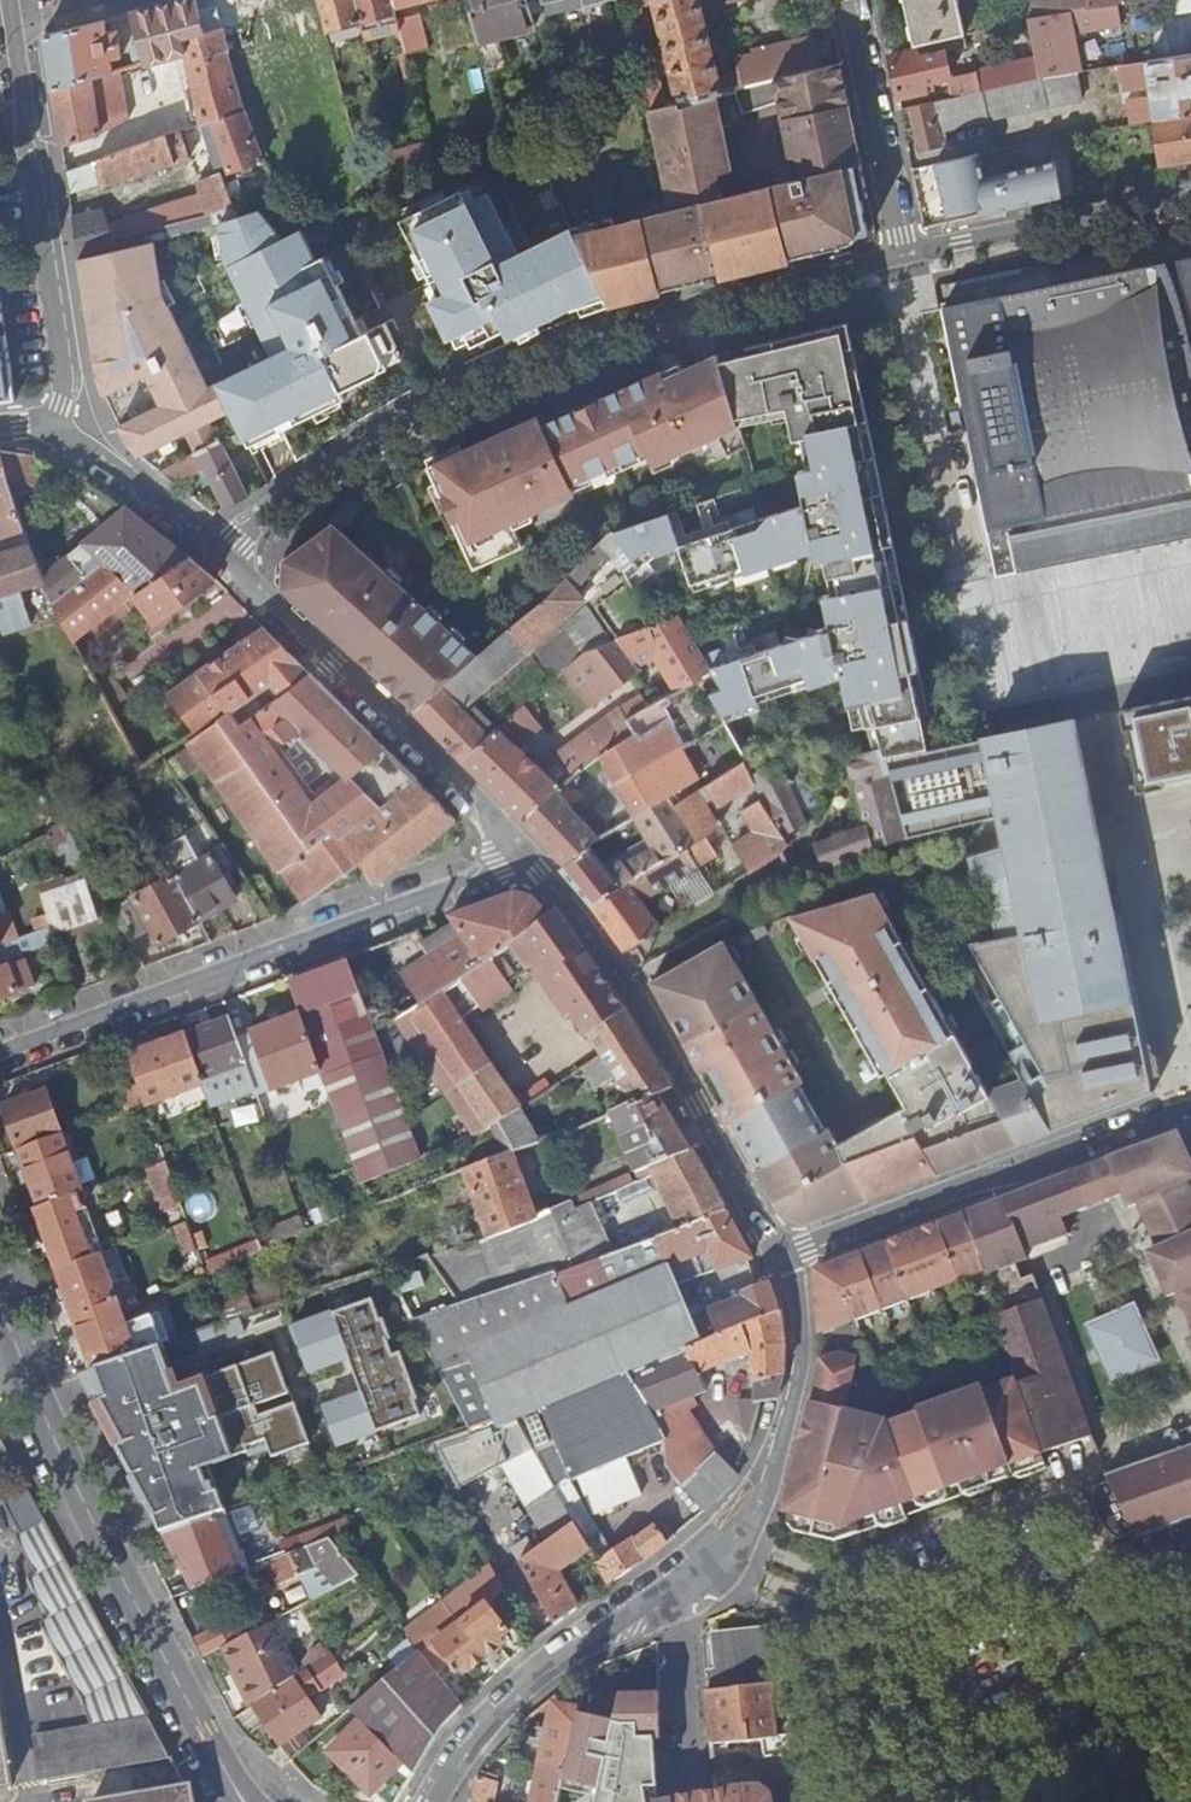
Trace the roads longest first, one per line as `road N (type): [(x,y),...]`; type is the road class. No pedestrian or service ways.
road 1 (residential): [(219,549),(349,449),(459,388),(598,332),(898,257)]
road 2 (residential): [(430,1801),(472,1742),(527,1685),(733,1540),(760,1502),(802,1349),(778,1256)]
road 3 (residential): [(0,1058),(528,857)]
road 4 (residential): [(24,1366),(120,1575),(244,1801)]
road 5 (residential): [(778,1256),(632,990),(528,857)]
road 6 (residential): [(1190,1108),(778,1256)]
road 7 (residential): [(528,857),(219,549)]
road 8 (residential): [(19,0),(68,398),(54,427)]
road 9 (residential): [(898,257),(1190,196)]
road 10 (residential): [(846,0),(898,257)]
road 11 (residential): [(219,549),(54,427)]

